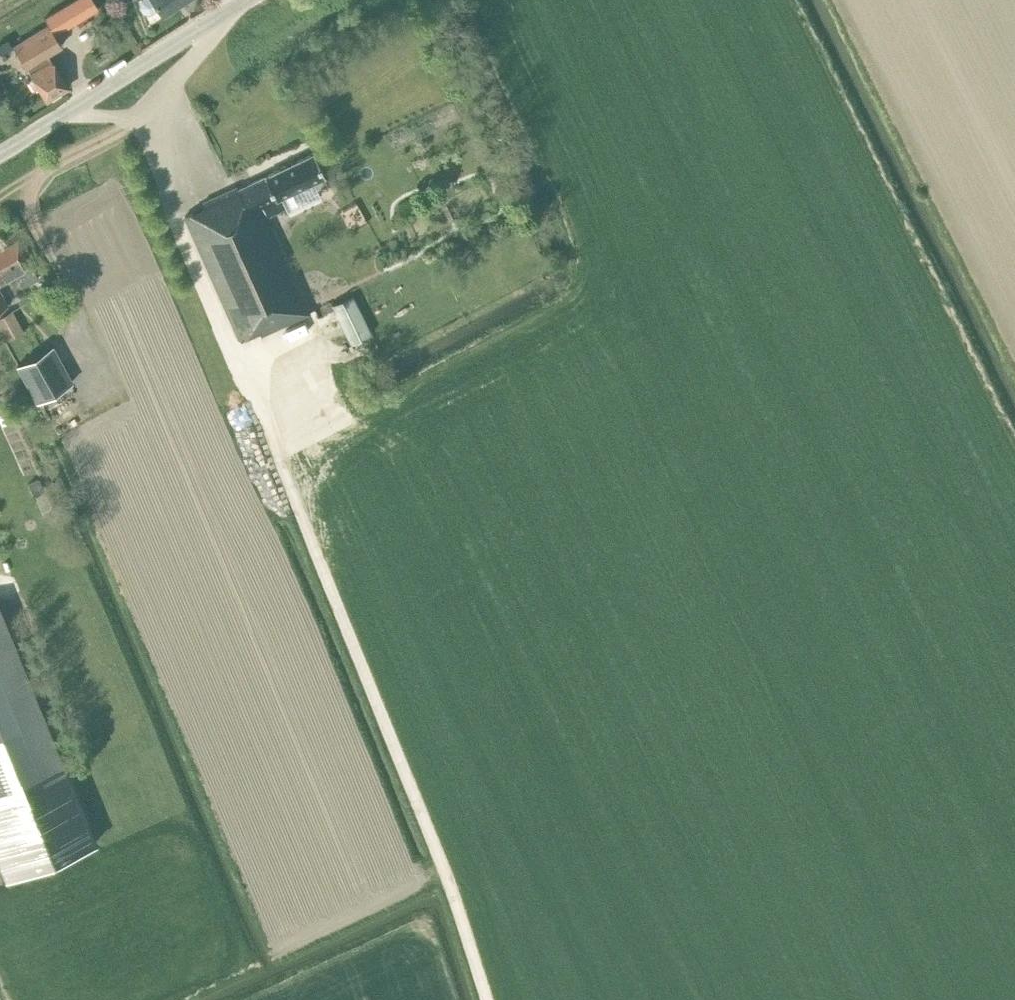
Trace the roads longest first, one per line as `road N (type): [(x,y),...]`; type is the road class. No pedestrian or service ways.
road 1 (unclassified): [(0,152),(243,0)]

